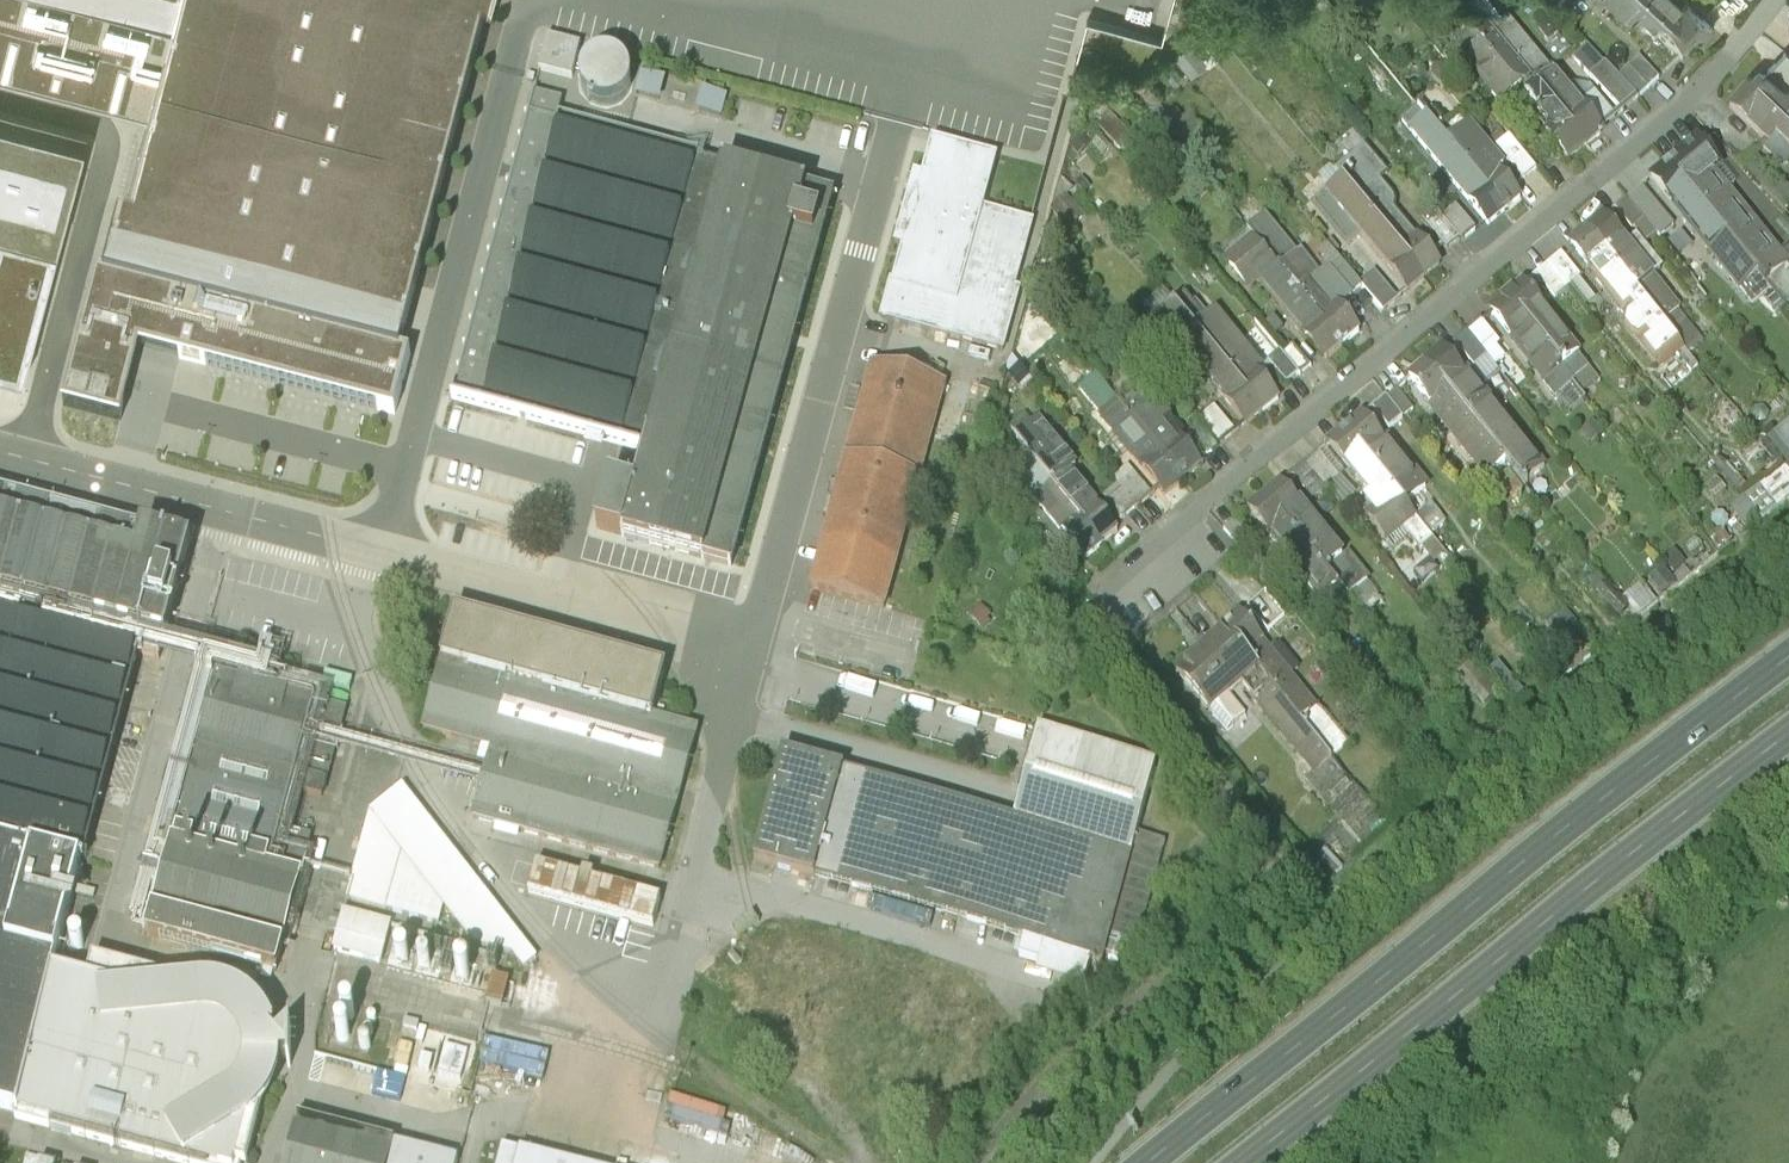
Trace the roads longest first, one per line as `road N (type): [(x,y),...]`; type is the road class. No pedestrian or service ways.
road 1 (residential): [(1779,0),(1686,105),(1148,554)]
road 2 (primary): [(1788,664),(1160,1162)]
road 3 (primary): [(1261,1162),(1788,744)]

